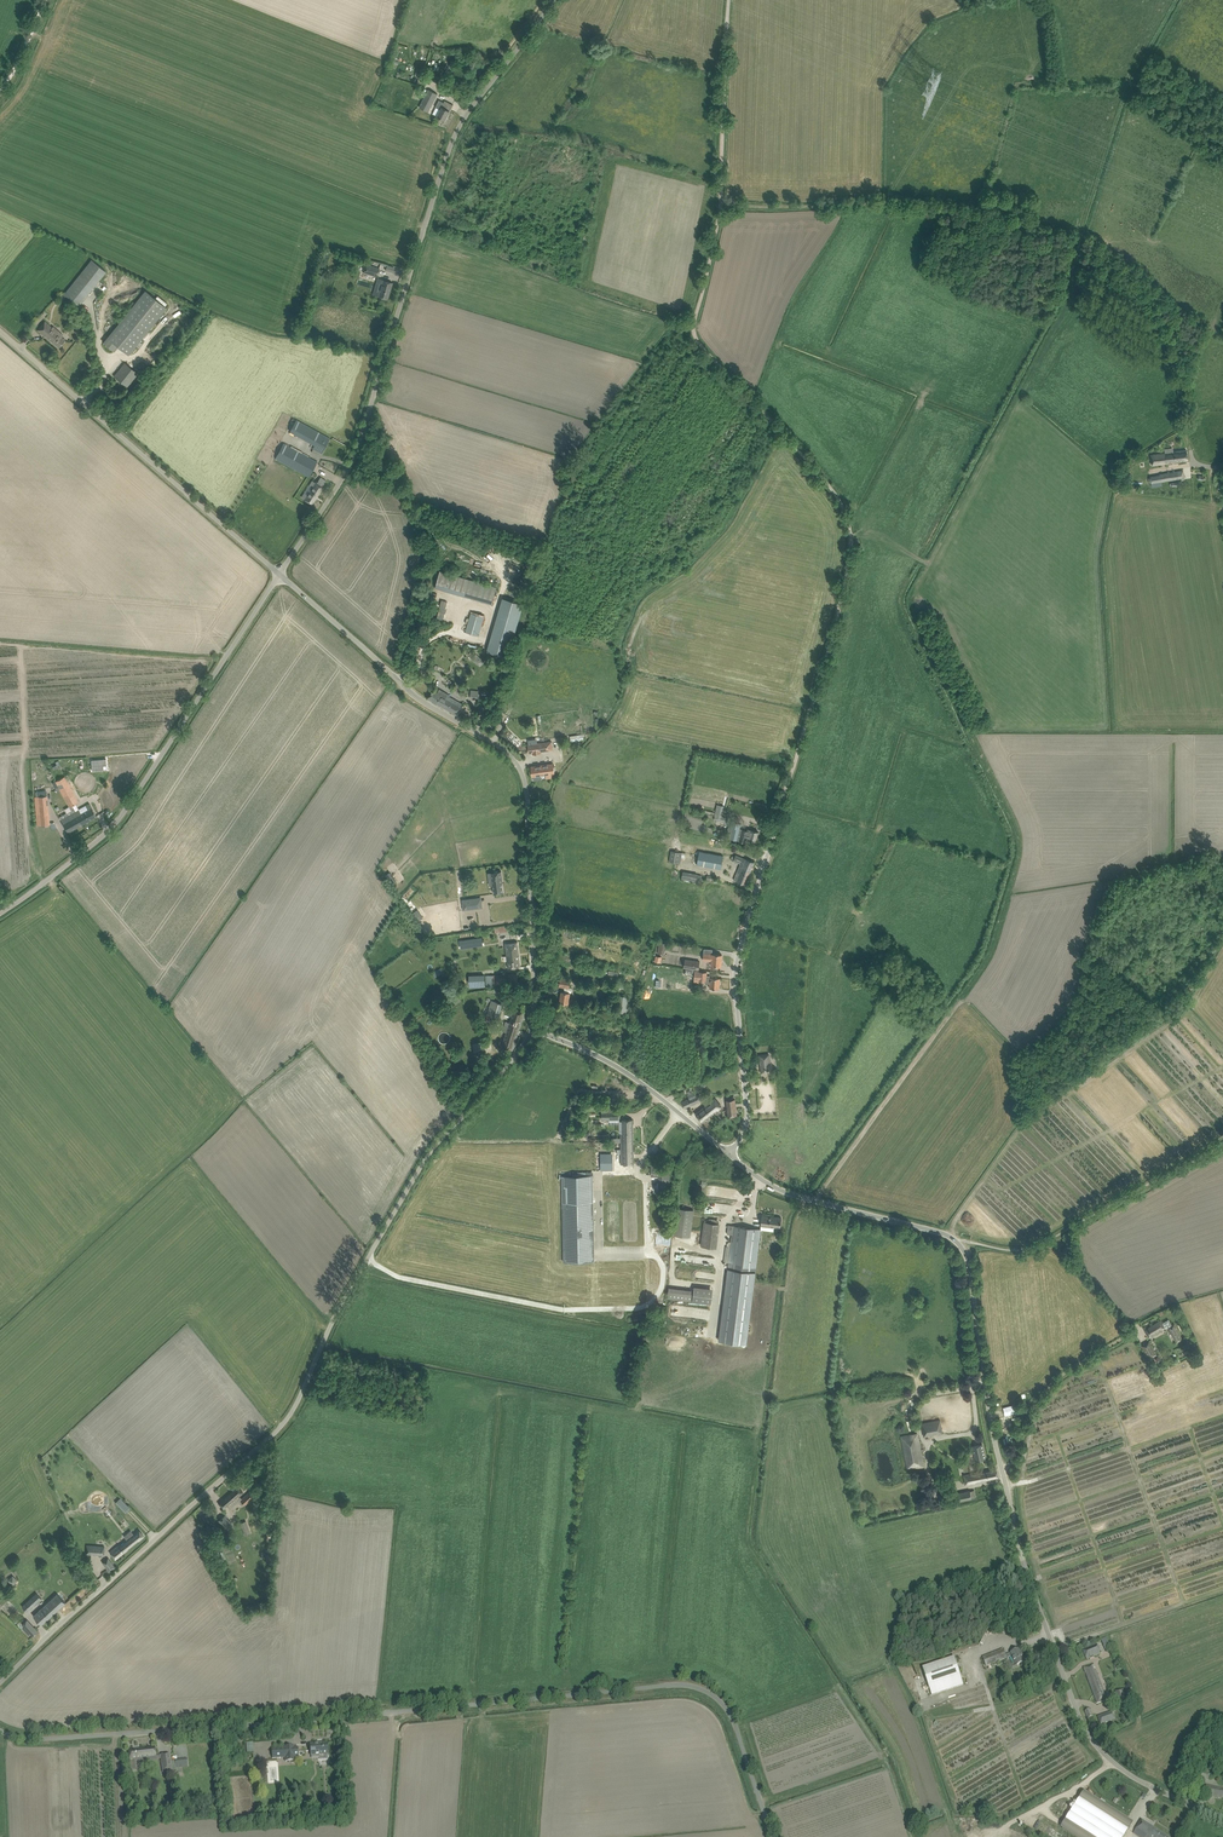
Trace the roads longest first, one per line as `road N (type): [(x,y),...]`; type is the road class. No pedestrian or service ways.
road 1 (unclassified): [(768,1836),(721,1707),(677,1685),(142,1731),(33,1736),(0,1726)]
road 2 (unclassified): [(0,1681),(275,1429),(423,1160),(535,1030)]
road 3 (track): [(780,813),(839,612),(851,529),(832,488),(696,338),(721,205)]
road 4 (unclassified): [(278,573),(356,449),(454,130),(552,0)]
road 5 (track): [(721,205),(873,202),(971,210),(1077,261),(1173,329),(1190,451)]
road 6 (unclassified): [(535,1030),(517,764),(425,704),(278,573)]
road 7 (unclassified): [(1002,1469),(962,1247),(943,1233),(807,1200),(732,1156)]
road 8 (unclassified): [(0,909),(89,846),(120,812),(278,573)]
road 9 (unclassified): [(1222,1819),(1126,1774),(1099,1748),(1046,1633),(1002,1469)]
road 10 (unclassified): [(278,573),(0,329)]
road 11 (unclassified): [(732,1156),(747,1113),(738,956),(780,813)]
road 12 (unclassified): [(732,1156),(624,1073),(535,1030)]
road 13 (track): [(728,0),(721,205)]
road 14 (unclassified): [(1002,1469),(1058,1377),(1131,1333)]

